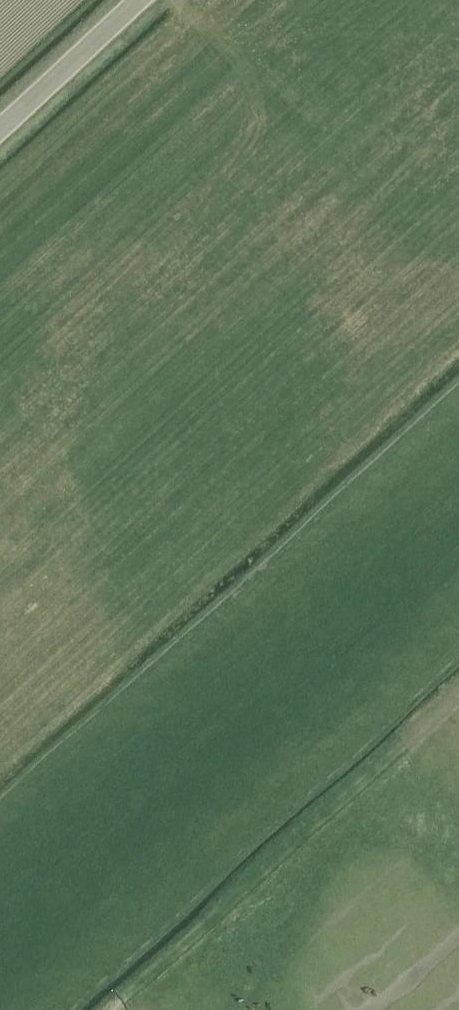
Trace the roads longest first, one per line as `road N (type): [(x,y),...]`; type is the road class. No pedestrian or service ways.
road 1 (tertiary): [(0,126),(136,0)]

